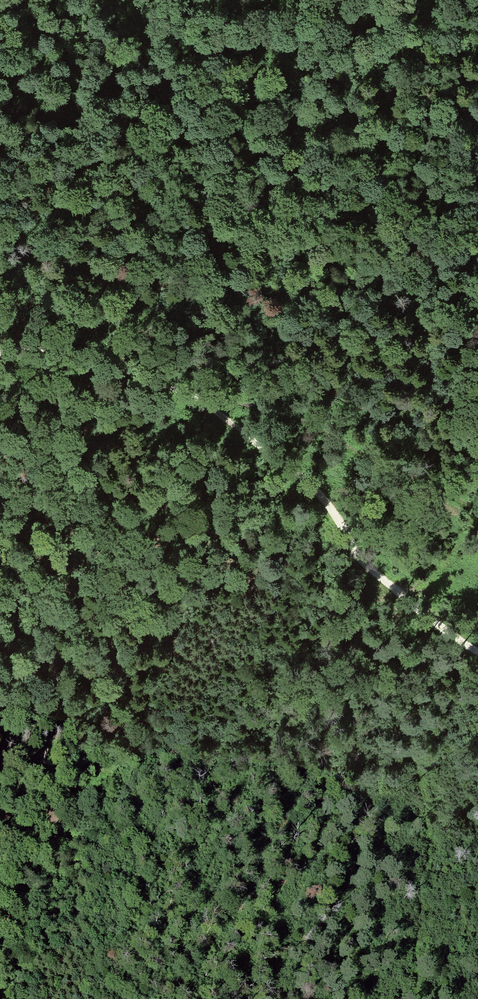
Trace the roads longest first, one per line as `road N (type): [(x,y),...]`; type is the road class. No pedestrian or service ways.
road 1 (track): [(0,198),(159,216),(368,280),(477,207)]
road 2 (track): [(0,18),(72,53),(477,103)]
road 3 (track): [(28,348),(141,371),(206,404),(315,489),(363,560),(415,601)]
road 4 (track): [(350,538),(350,652),(295,864),(281,998)]

